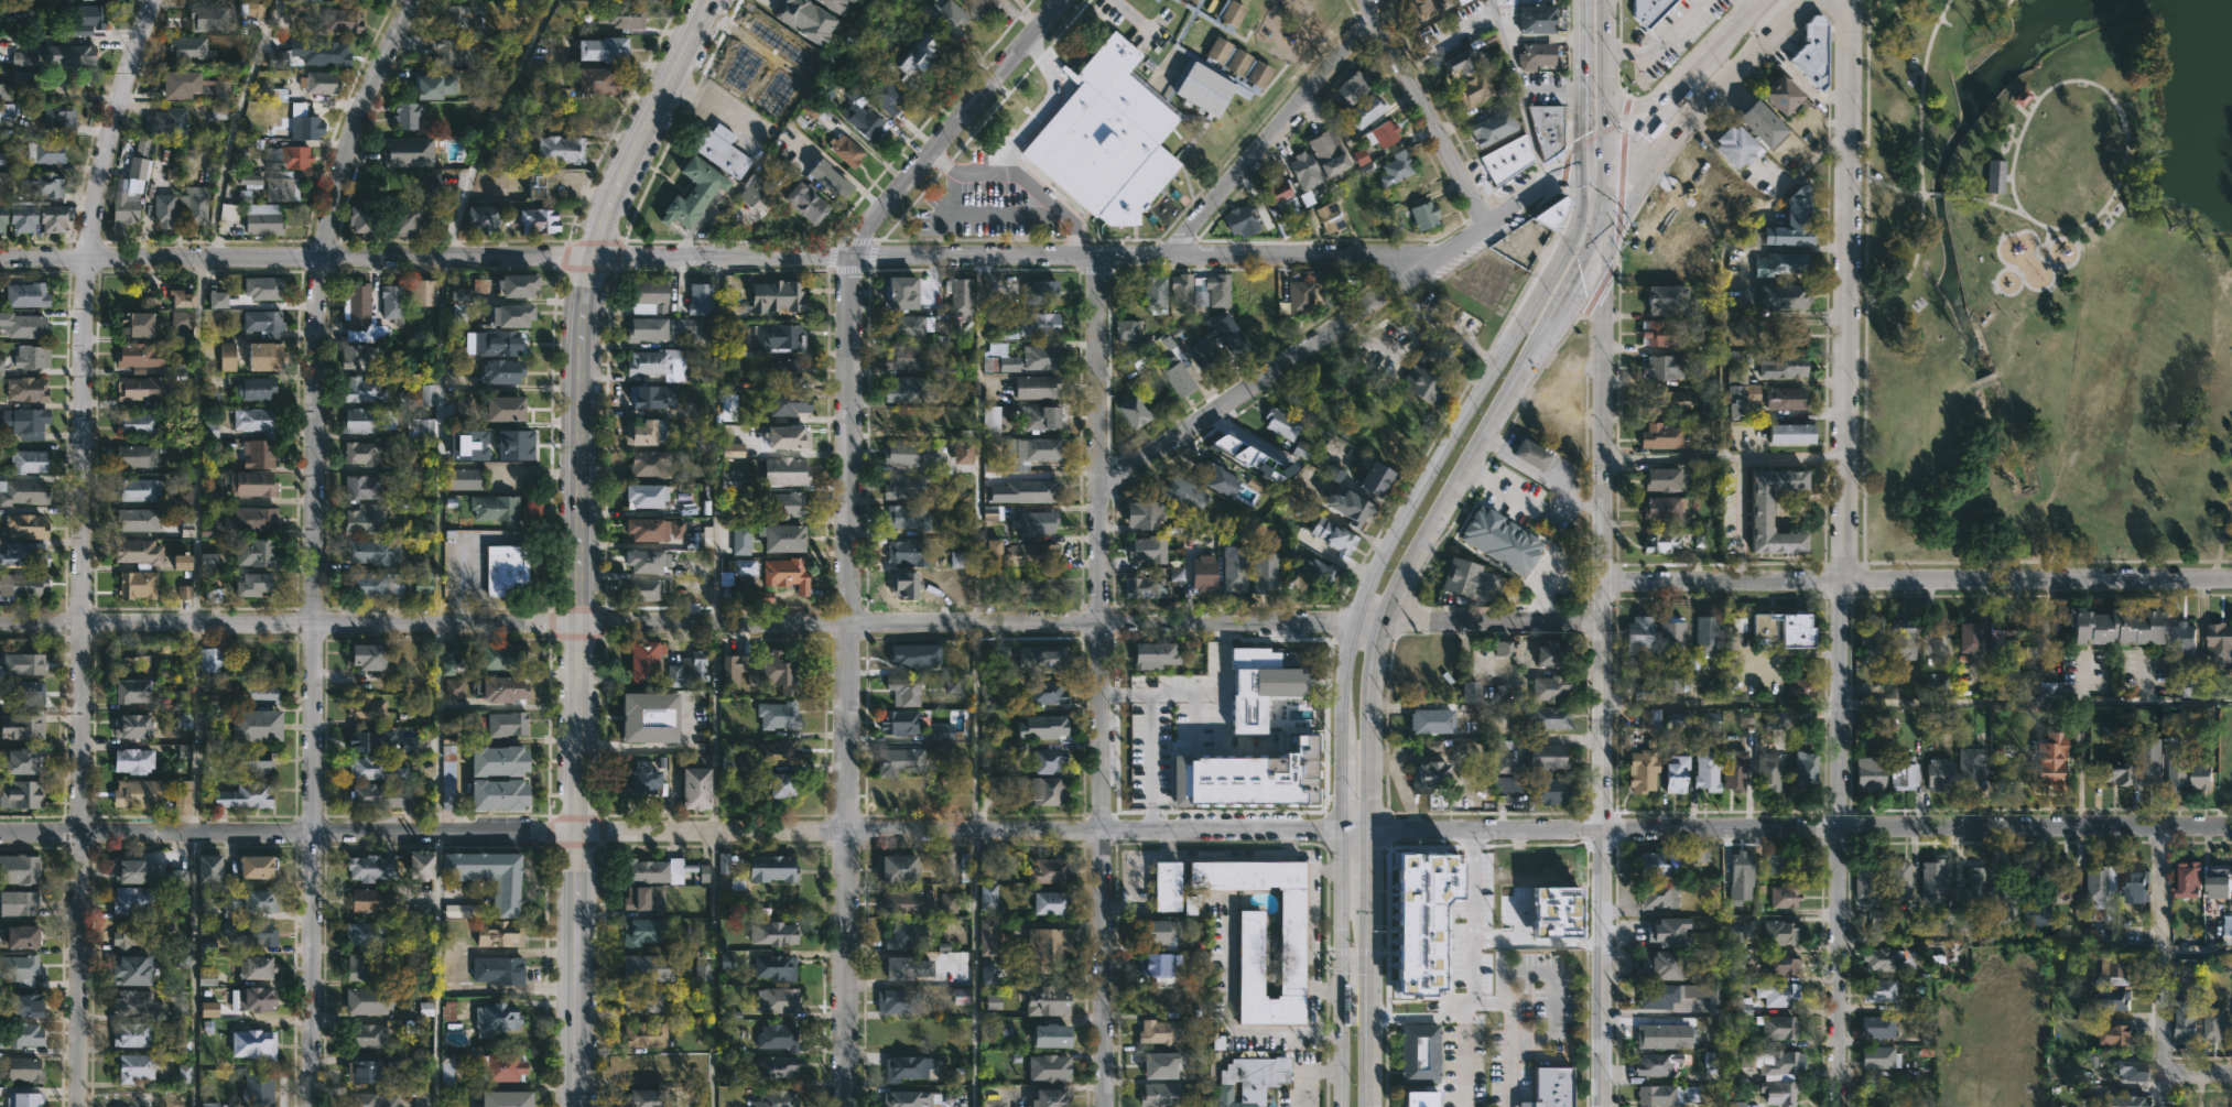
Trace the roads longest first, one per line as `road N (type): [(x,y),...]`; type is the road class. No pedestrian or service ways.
road 1 (residential): [(1437,256),(0,257)]
road 2 (residential): [(1353,622),(0,624)]
road 3 (residential): [(1339,831),(0,833)]
road 4 (residential): [(843,1106),(849,256),(1063,0)]
road 5 (tertiary): [(576,1106),(587,291),(618,191),(713,0)]
road 6 (residential): [(313,1106),(314,454),(323,257),(336,175),(410,0)]
road 7 (residential): [(77,1106),(87,257),(122,89),(156,0)]
road 8 (residential): [(1838,1106),(1846,0)]
road 9 (secondary): [(1594,202),(1379,557),(1353,622),(1341,692),(1339,1106)]
road 10 (tertiary): [(1595,250),(1603,1106)]
road 11 (residential): [(1106,1106),(1096,256)]
road 12 (secondary): [(1375,1106),(1379,639),(1411,564),(1545,336)]
road 13 (residential): [(1603,831),(2231,827)]
road 14 (residential): [(1604,583),(2231,579)]
road 15 (residential): [(1101,486),(1437,256),(1593,161)]
road 16 (secondary): [(1595,250),(1659,156),(1802,0)]
road 17 (residential): [(1166,256),(1378,18)]
road 18 (residential): [(2161,1106),(2166,827)]
road 19 (secondary): [(1766,0),(1657,118),(1594,202)]
road 20 (residential): [(1484,225),(1369,0)]
road 21 (residential): [(1603,831),(1375,829)]
road 22 (residential): [(1604,621),(1385,623)]
road 23 (secondary): [(1580,0),(1580,135),(1593,161)]
road 24 (secondary): [(1593,161),(1604,132),(1604,0)]

